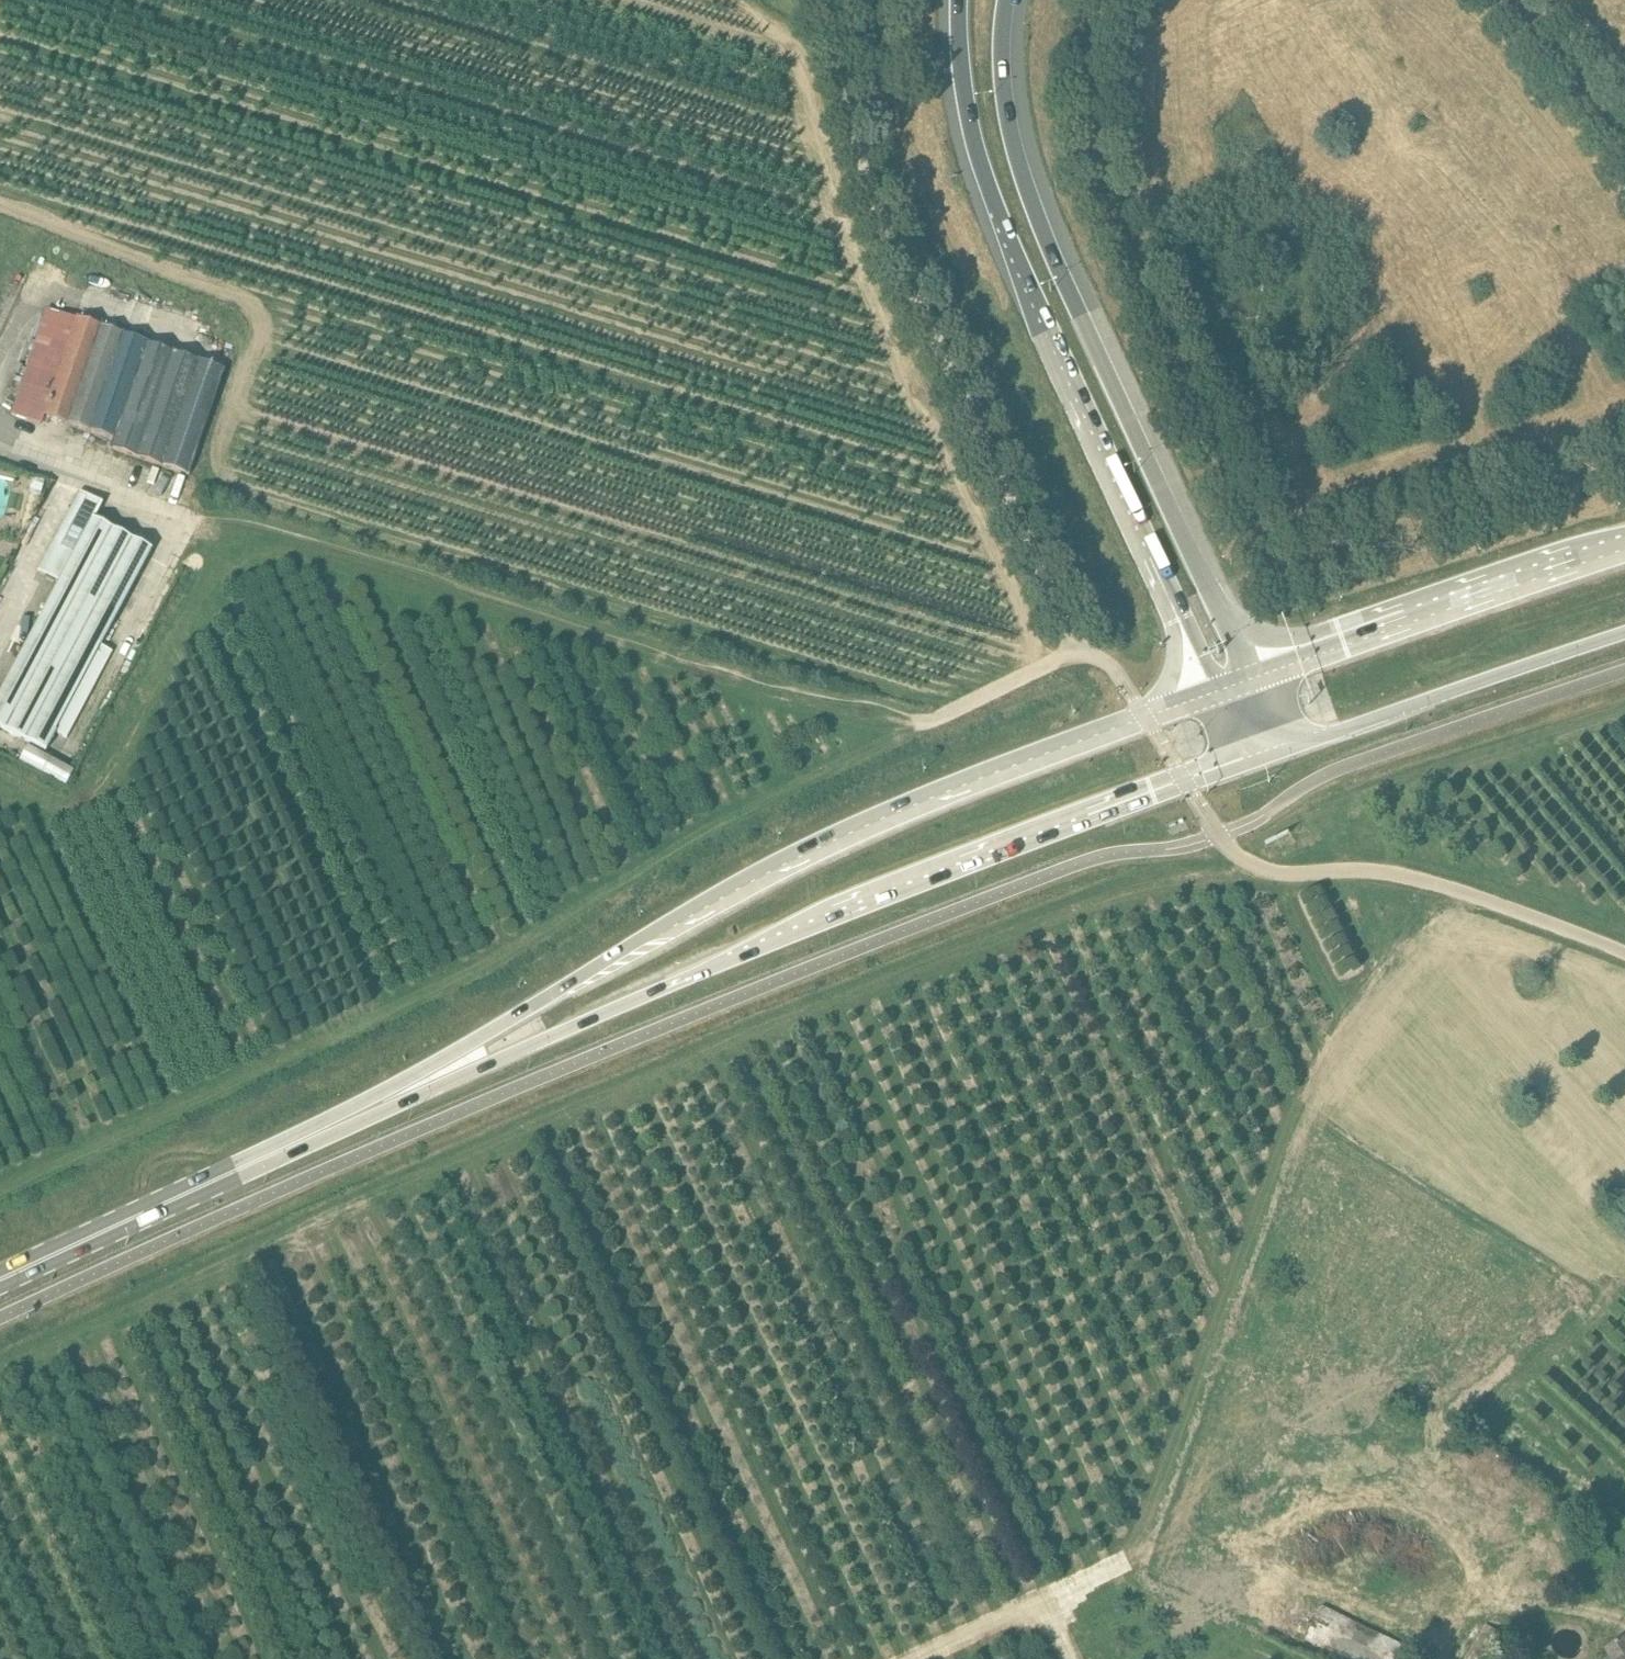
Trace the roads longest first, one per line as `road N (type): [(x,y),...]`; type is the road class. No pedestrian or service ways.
road 1 (track): [(923,725),(205,513),(0,428)]
road 2 (primary): [(371,1107),(1188,785)]
road 3 (primary): [(1145,718),(796,859),(656,933),(371,1107)]
road 4 (motorway): [(958,0),(964,97),(980,169),(1212,693)]
road 5 (motorway): [(1254,678),(1039,218),(1008,110),(1009,0)]
road 6 (unclassified): [(1080,651),(865,165),(844,0)]
road 7 (unclassified): [(1624,953),(1440,888),(1384,876),(1281,876),(1237,857),(1188,785)]
road 8 (primary): [(0,1280),(371,1107)]
road 9 (primary): [(1624,552),(1254,678)]
road 10 (primary): [(1262,758),(1624,633)]
road 11 (unclassified): [(923,725),(1080,651)]

